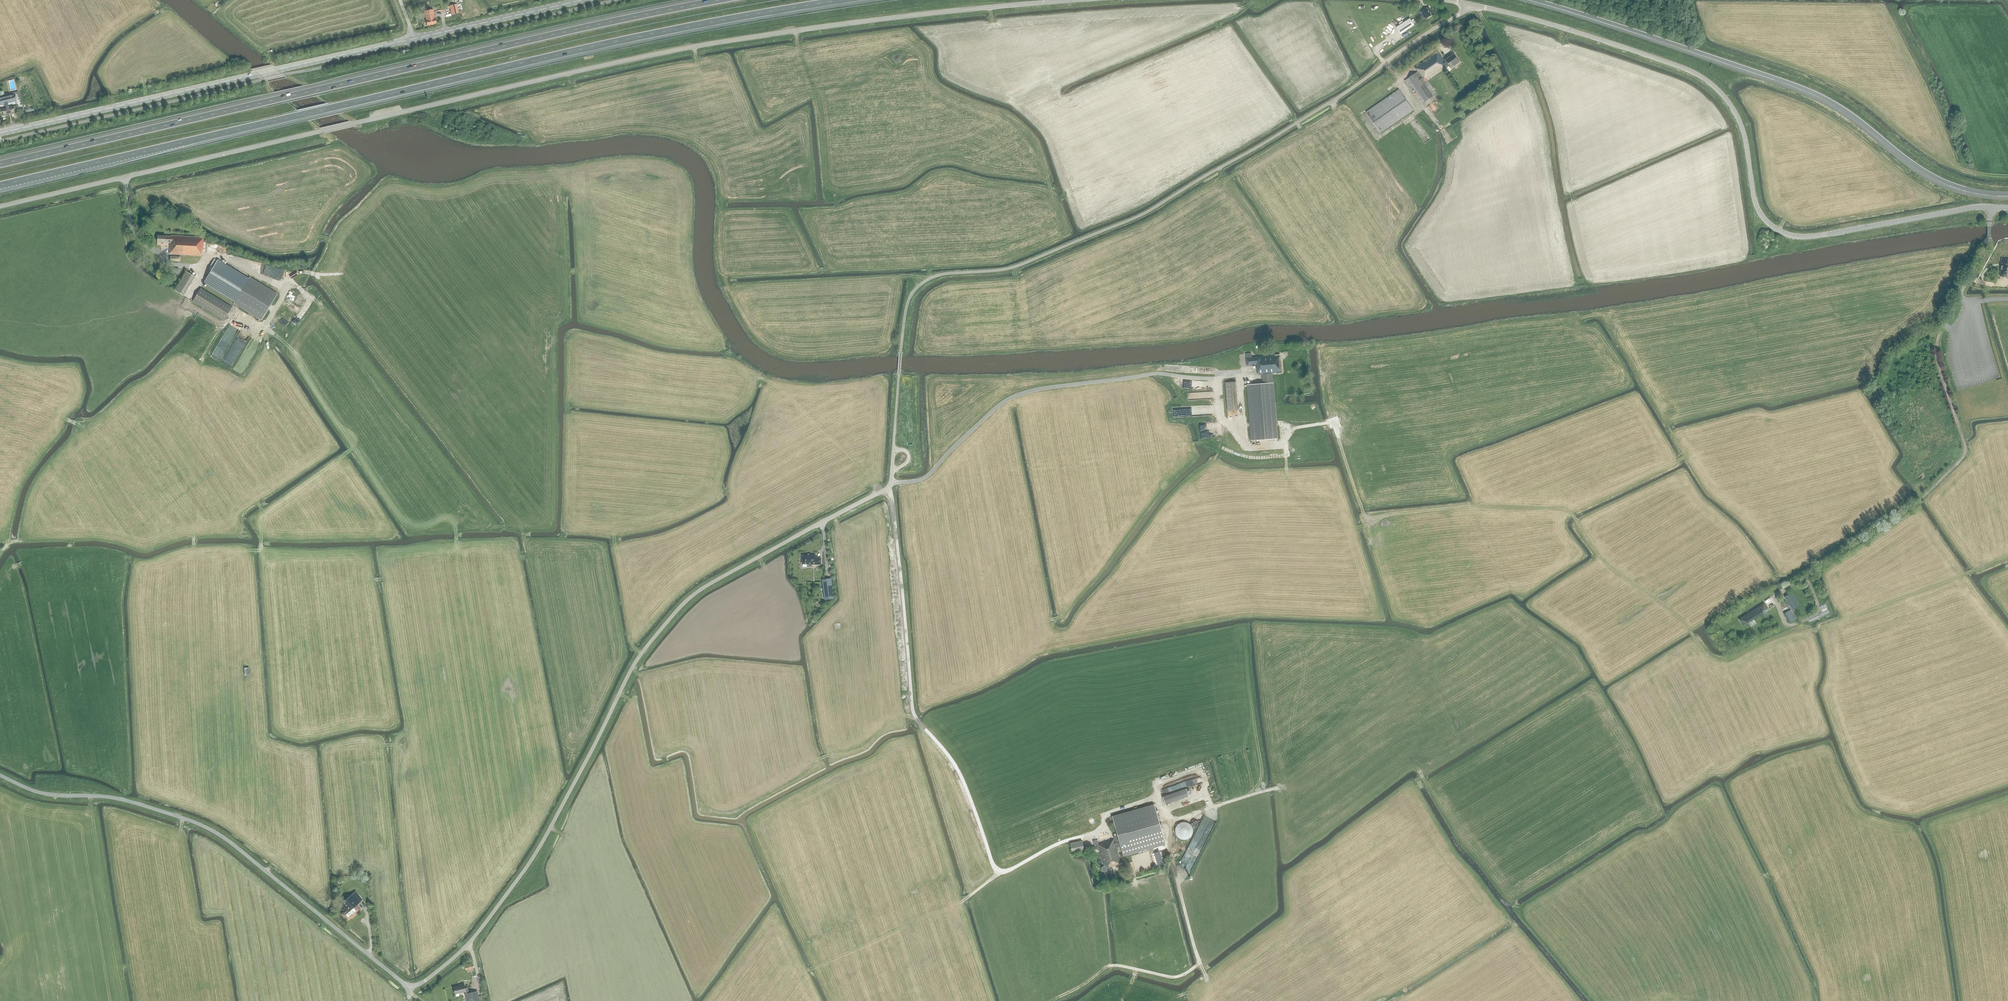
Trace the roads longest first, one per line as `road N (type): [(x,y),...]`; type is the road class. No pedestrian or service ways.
road 1 (unclassified): [(0,775),(42,793),(117,799),(204,826),(403,982),(424,981),(468,944),(522,874),(633,666),(683,604),(888,489),(905,314),(919,286),(946,274),(1017,266),(1144,213),(1333,101),(1469,4)]
road 2 (unclassified): [(0,206),(685,48),(1075,0)]
road 3 (motorway): [(0,185),(616,42),(841,0)]
road 4 (motorway): [(721,0),(0,164)]
road 5 (unclassified): [(1991,207),(1787,235),(1758,210),(1740,123),(1709,82),(1570,30),(1469,4)]
road 6 (tertiary): [(0,133),(592,0)]
road 7 (motorway): [(1535,0),(1808,90),(1936,178),(2007,194)]
road 8 (track): [(1207,976),(1156,786)]
road 9 (track): [(235,315),(262,332),(289,287),(228,258),(209,255),(207,266)]
road 10 (unclassified): [(1991,207),(1988,241),(1944,324)]

